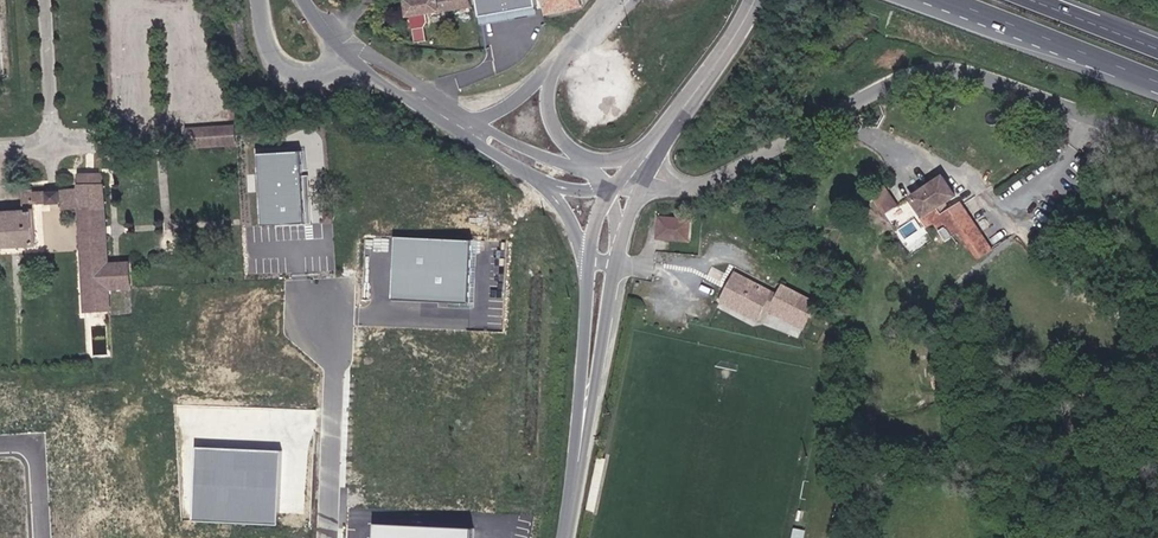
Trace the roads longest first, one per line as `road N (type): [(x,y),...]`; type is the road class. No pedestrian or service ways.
road 1 (residential): [(641,186),(694,187),(906,74),(928,70),(963,68),(1157,139)]
road 2 (residential): [(328,537),(336,316),(328,304)]
road 3 (trunk): [(944,0),(1157,83)]
road 4 (tertiary): [(592,369),(564,537)]
road 5 (tertiary): [(759,0),(662,135)]
road 6 (tertiary): [(475,120),(361,49),(343,49)]
road 7 (residential): [(264,0),(271,54),(292,75),(322,71),(343,49)]
road 8 (trunk): [(1157,48),(1036,0)]
road 9 (tertiary): [(430,116),(540,181)]
road 10 (tertiary): [(589,165),(558,160),(475,120)]

